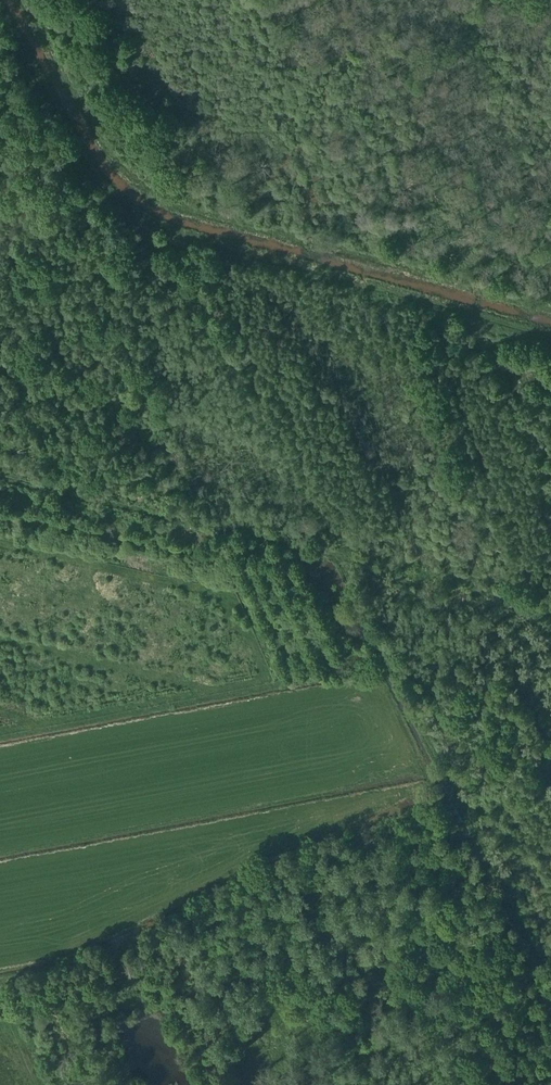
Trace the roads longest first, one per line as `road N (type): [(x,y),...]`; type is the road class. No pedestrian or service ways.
road 1 (track): [(550,336),(184,237),(142,218),(78,155),(0,16)]
road 2 (track): [(24,0),(127,173),(158,199),(550,308)]
road 3 (track): [(550,602),(342,552)]

